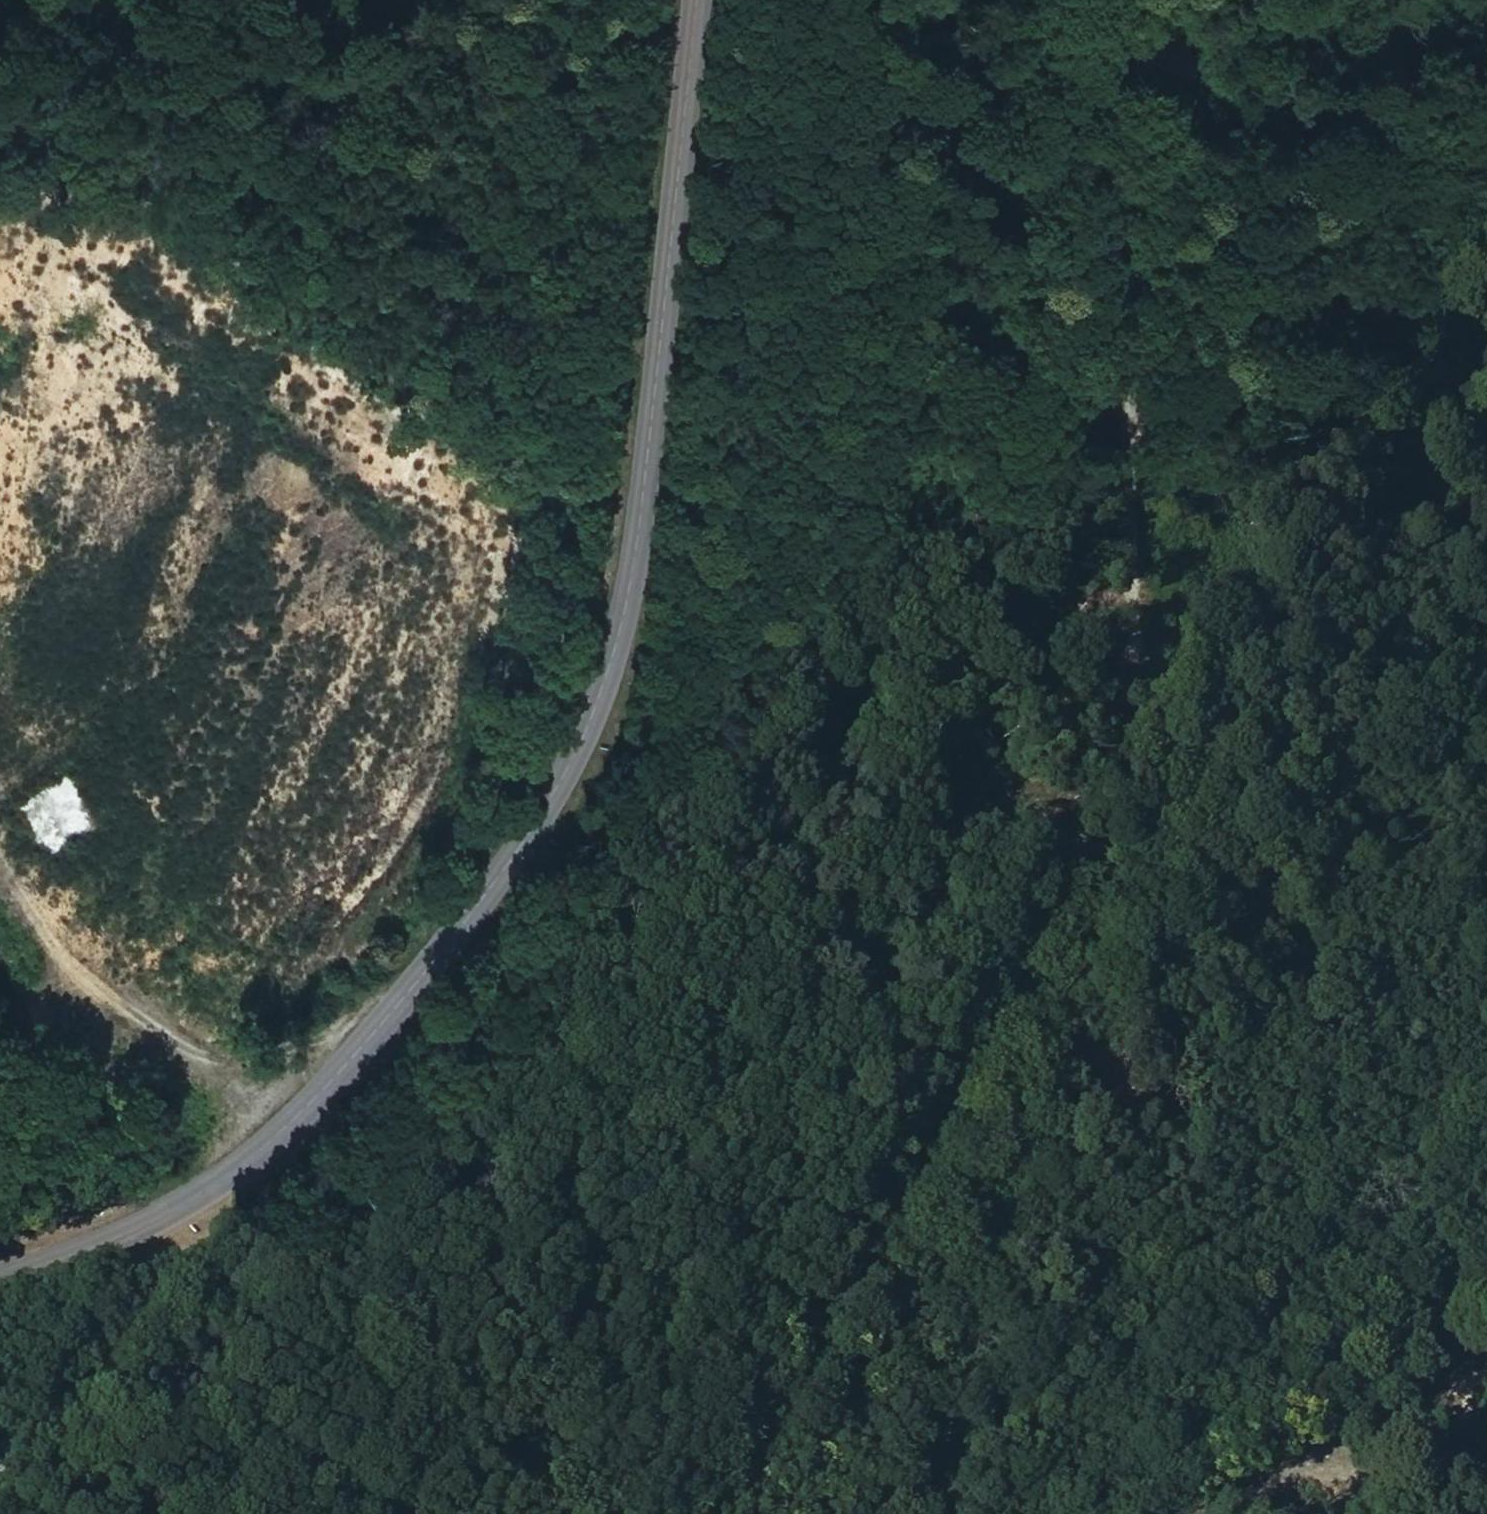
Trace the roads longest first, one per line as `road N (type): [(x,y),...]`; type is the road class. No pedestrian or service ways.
road 1 (track): [(723,1513),(1073,834),(1127,680),(1101,0)]
road 2 (secondary): [(693,0),(618,637),(557,777),(497,871),(267,1143),(185,1201),(0,1268)]
road 3 (track): [(1353,1513),(1336,1451),(1201,1513)]
road 4 (track): [(1382,1513),(1486,1406)]

